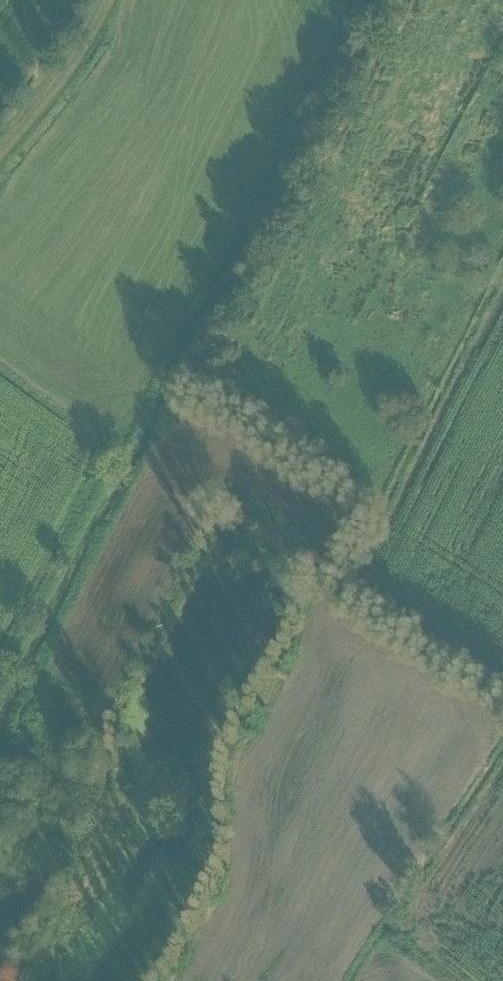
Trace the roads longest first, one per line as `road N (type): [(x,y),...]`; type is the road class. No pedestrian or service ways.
road 1 (track): [(0,142),(79,45),(100,0)]

